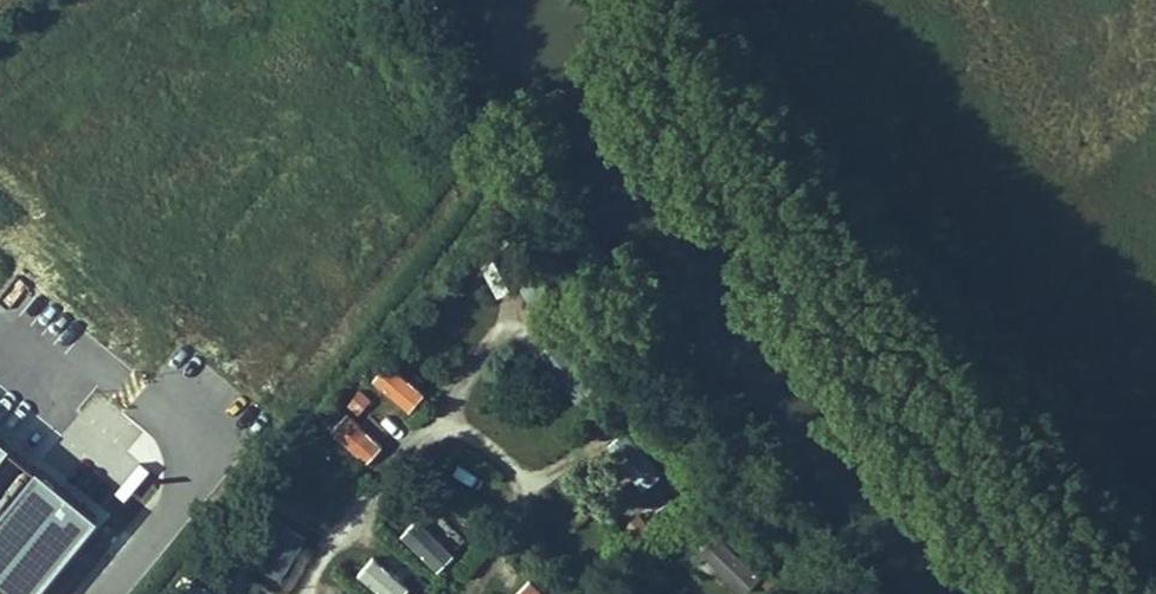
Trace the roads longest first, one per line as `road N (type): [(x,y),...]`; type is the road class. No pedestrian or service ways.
road 1 (residential): [(101,593),(224,446)]

